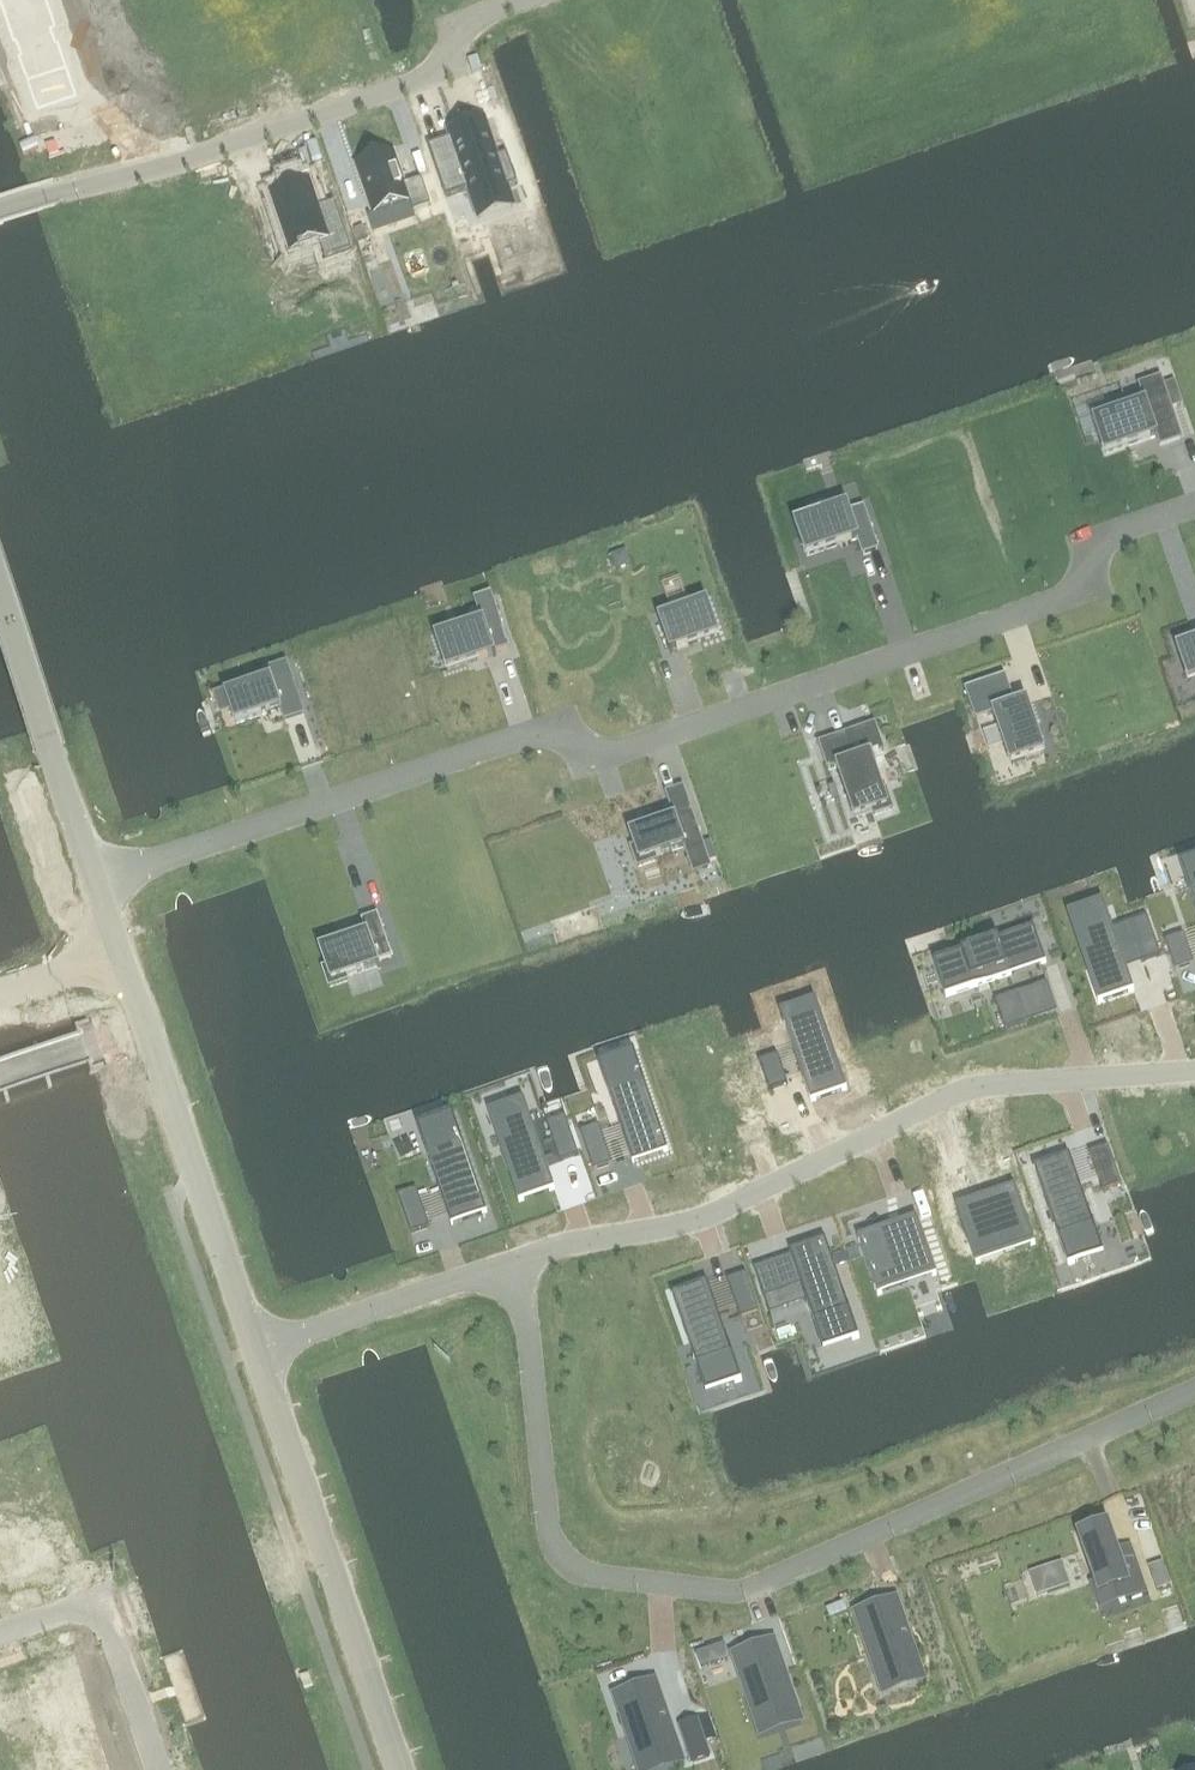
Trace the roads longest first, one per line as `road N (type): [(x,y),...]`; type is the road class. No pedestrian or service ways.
road 1 (residential): [(1194,506),(1096,540),(1089,585),(590,759),(556,725),(95,878)]
road 2 (residential): [(517,1261),(550,1535),(578,1575),(748,1592),(1194,1389)]
road 3 (residential): [(517,1261),(696,1221),(968,1087),(1194,1071)]
road 4 (residential): [(517,0),(455,21),(444,67),(172,162),(0,209)]
road 5 (tertiary): [(255,1347),(399,1769)]
road 6 (tertiary): [(145,1029),(255,1347)]
road 7 (tertiary): [(0,595),(95,878)]
road 8 (residential): [(255,1347),(517,1261)]
road 9 (residential): [(0,1636),(95,1605),(153,1769)]
road 10 (tertiary): [(95,878),(145,1029)]

